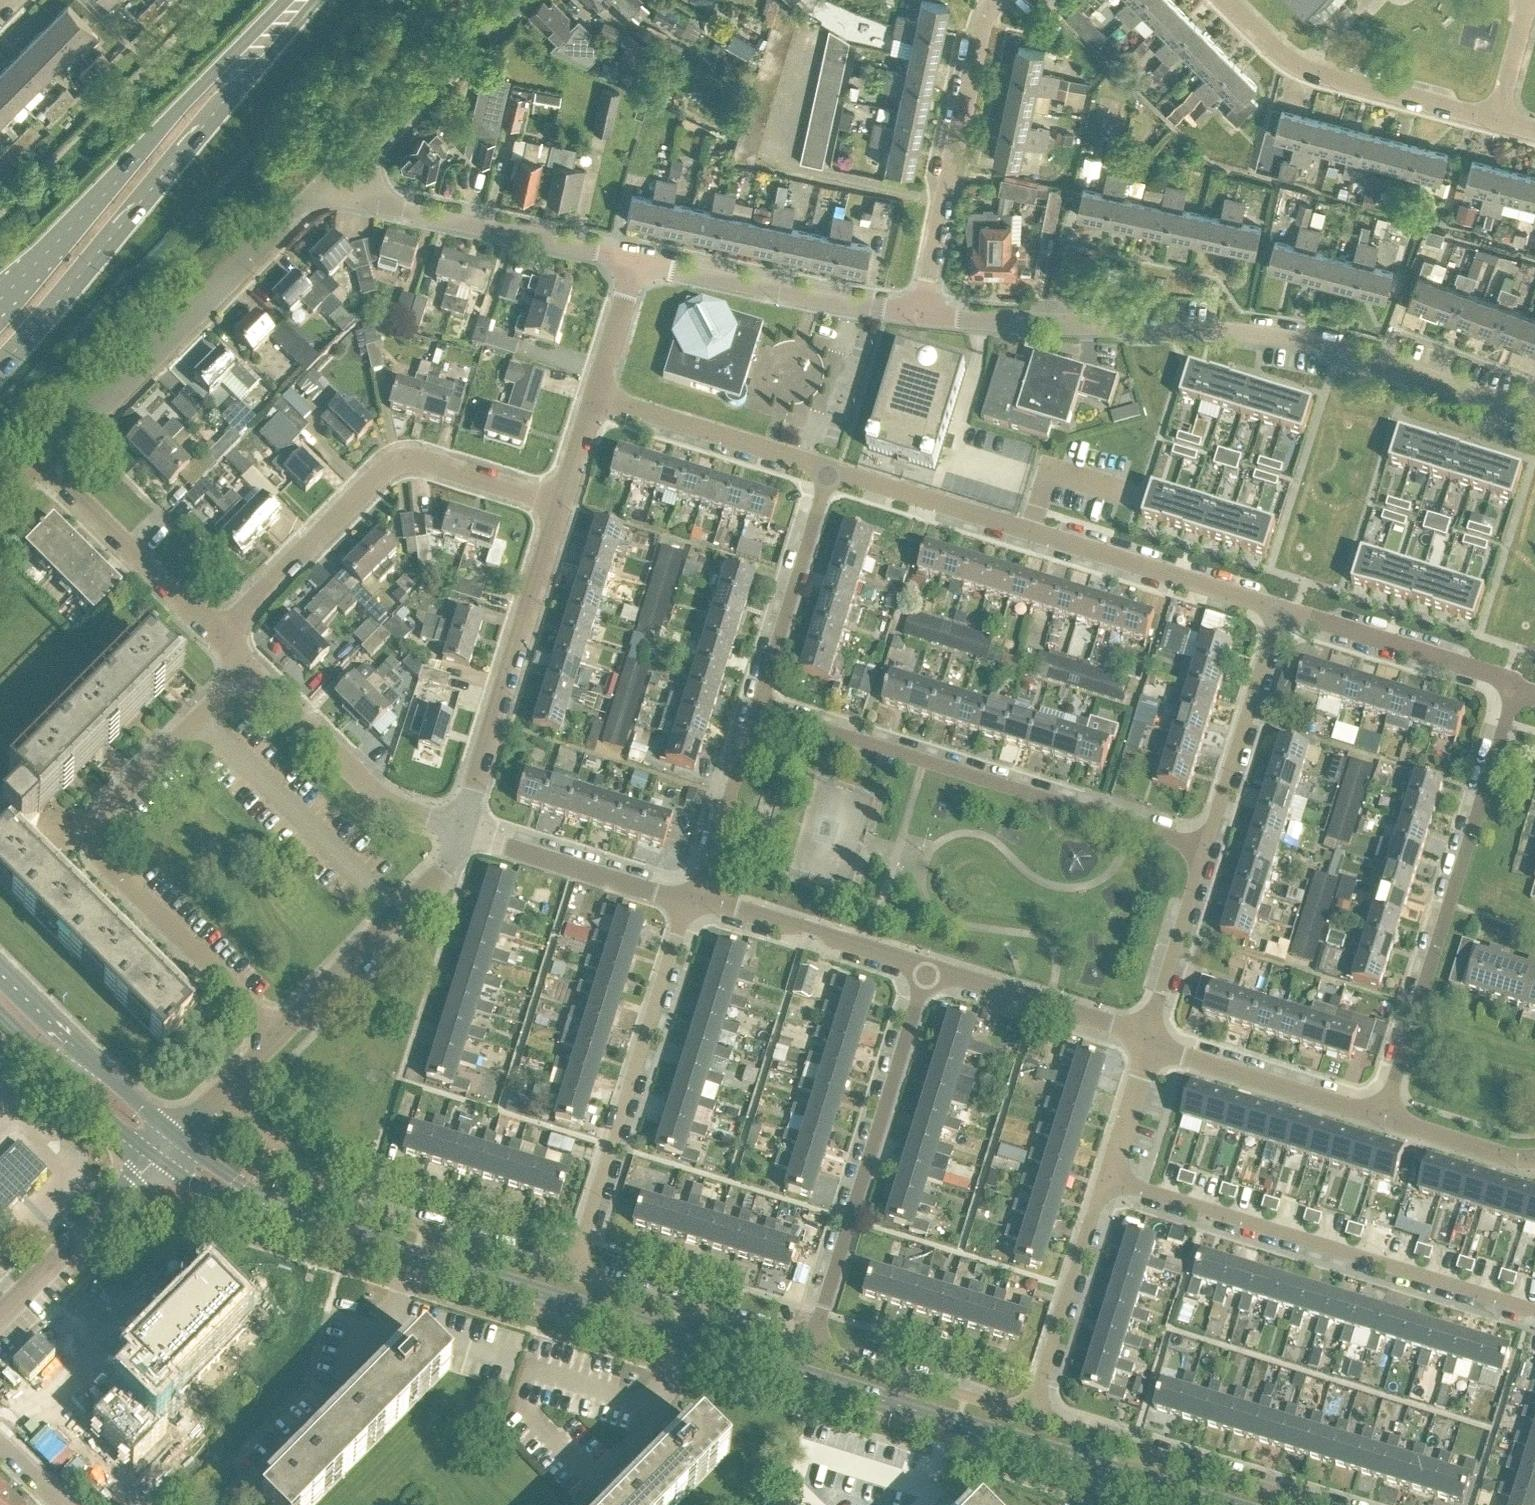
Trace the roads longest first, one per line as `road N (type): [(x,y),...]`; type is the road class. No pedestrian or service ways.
road 1 (secondary): [(1213,1504),(329,1231)]
road 2 (residential): [(339,168),(62,453),(67,488),(220,640)]
road 3 (residential): [(1534,416),(1381,360),(1275,337),(920,314)]
road 4 (primary): [(0,364),(315,0)]
road 5 (residential): [(1280,611),(830,472)]
road 6 (residential): [(1206,851),(757,711)]
road 7 (residential): [(1517,691),(1383,1120)]
road 8 (residential): [(1109,1181),(1534,1312)]
road 9 (residential): [(199,718),(102,816),(97,851),(279,1038)]
road 10 (residential): [(561,506),(432,466),(401,465),(220,640)]
road 11 (primary): [(284,0),(0,297)]
road 12 (residential): [(570,1276),(339,1202),(226,1093)]
road 13 (residential): [(928,970),(808,1349)]
road 14 (residential): [(570,1276),(694,901)]
road 15 (residential): [(460,830),(561,506)]
road 16 (residential): [(994,0),(920,314)]
road 17 (residential): [(634,261),(388,208),(339,168)]
road 18 (residential): [(1229,0),(1305,67),(1496,118)]
road 19 (residential): [(1311,1504),(1029,1417)]
road 20 (residential): [(920,314),(634,261)]
road 21 (residential): [(199,718),(397,916)]
road 22 (residential): [(248,668),(372,792),(460,830)]
road 23 (residential): [(1206,851),(1280,611)]
road 24 (residential): [(1517,691),(1280,611)]
road 25 (residential): [(830,472),(757,711)]
road 26 (residential): [(1029,1417),(1109,1181)]
road 27 (residential): [(808,1349),(570,1276)]
road 28 (secondary): [(178,1141),(0,967)]
road 29 (residential): [(830,472),(594,399)]
road 30 (residential): [(1149,1044),(1383,1120)]
road 31 (residential): [(460,830),(694,901)]
road 32 (residential): [(694,901),(928,970)]
road 33 (residential): [(506,0),(339,168)]
road 34 (residential): [(928,970),(1048,1003),(1149,1044)]
road 35 (residential): [(1029,1417),(808,1349)]
road 36 (residential): [(157,1161),(0,1318)]
road 37 (secondary): [(0,1015),(157,1161)]
road 38 (residential): [(1149,1044),(1206,851)]
road 39 (residential): [(757,711),(694,901)]
road 40 (secondary): [(157,1161),(232,1207),(329,1231)]
road 41 (secondary): [(329,1231),(266,1201),(178,1141)]
road 42 (residential): [(279,1038),(397,916)]
road 43 (residential): [(1383,1120),(1534,1160)]
road 44 (residential): [(594,399),(634,261)]
road 45 (residential): [(1109,1181),(1149,1044)]
road 46 (residential): [(1496,118),(1531,0)]

